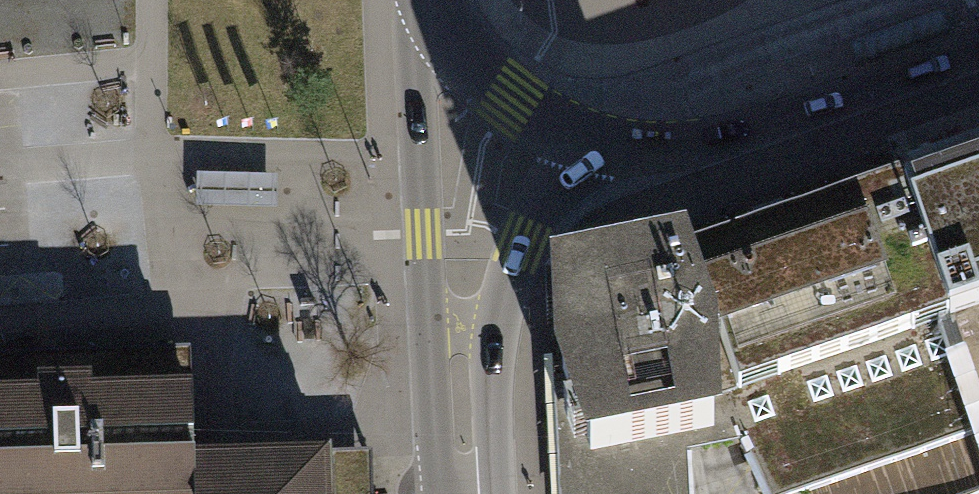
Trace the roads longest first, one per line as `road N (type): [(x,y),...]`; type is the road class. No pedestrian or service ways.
road 1 (tertiary): [(422,0),(424,238),(438,463),(450,493)]
road 2 (secondary): [(592,142),(660,146),(782,120),(978,51)]
road 3 (tertiary): [(478,493),(493,347),(516,251),(592,142)]
road 4 (secondary): [(429,0),(462,59),(512,104),(592,142)]

